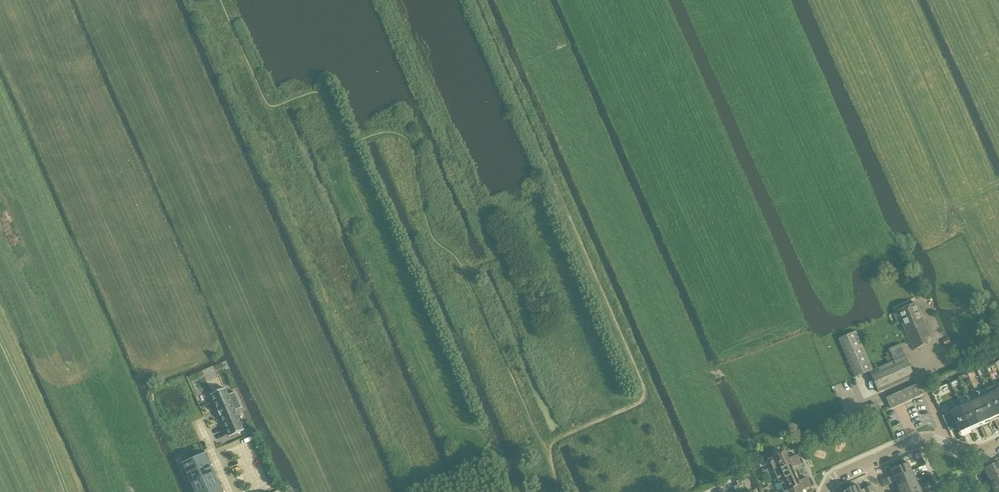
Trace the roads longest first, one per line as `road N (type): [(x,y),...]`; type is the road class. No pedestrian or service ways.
road 1 (residential): [(825,491),(838,476),(904,445),(934,439),(977,450),(998,443)]

